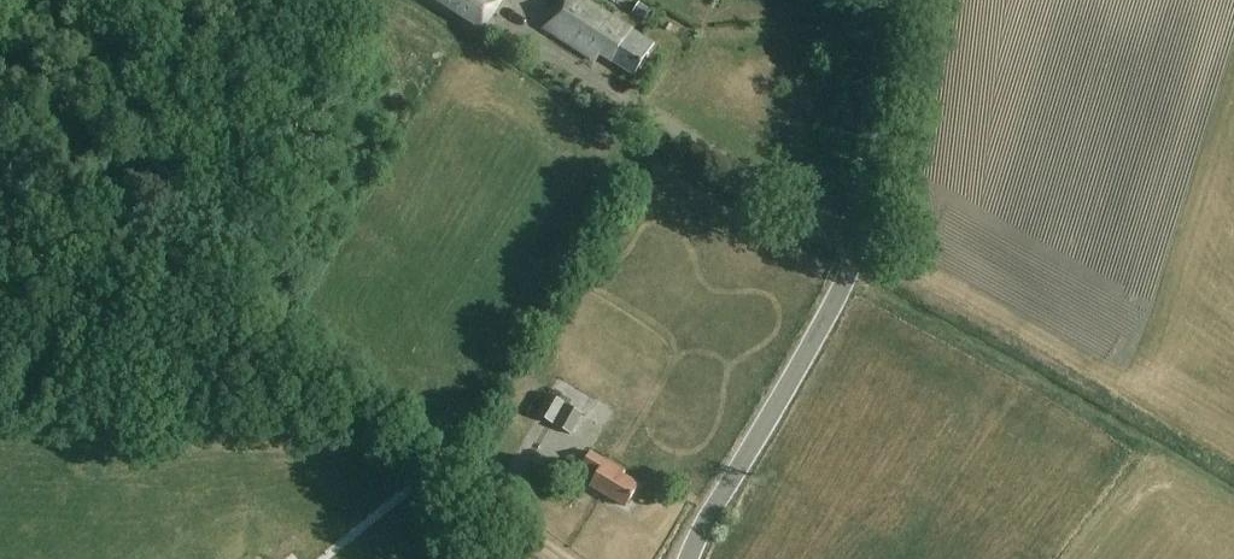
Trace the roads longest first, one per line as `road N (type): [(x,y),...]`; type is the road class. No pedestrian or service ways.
road 1 (track): [(568,558),(452,471),(426,428),(323,340),(244,247),(0,140)]
road 2 (unclassified): [(692,558),(854,259),(891,0)]

